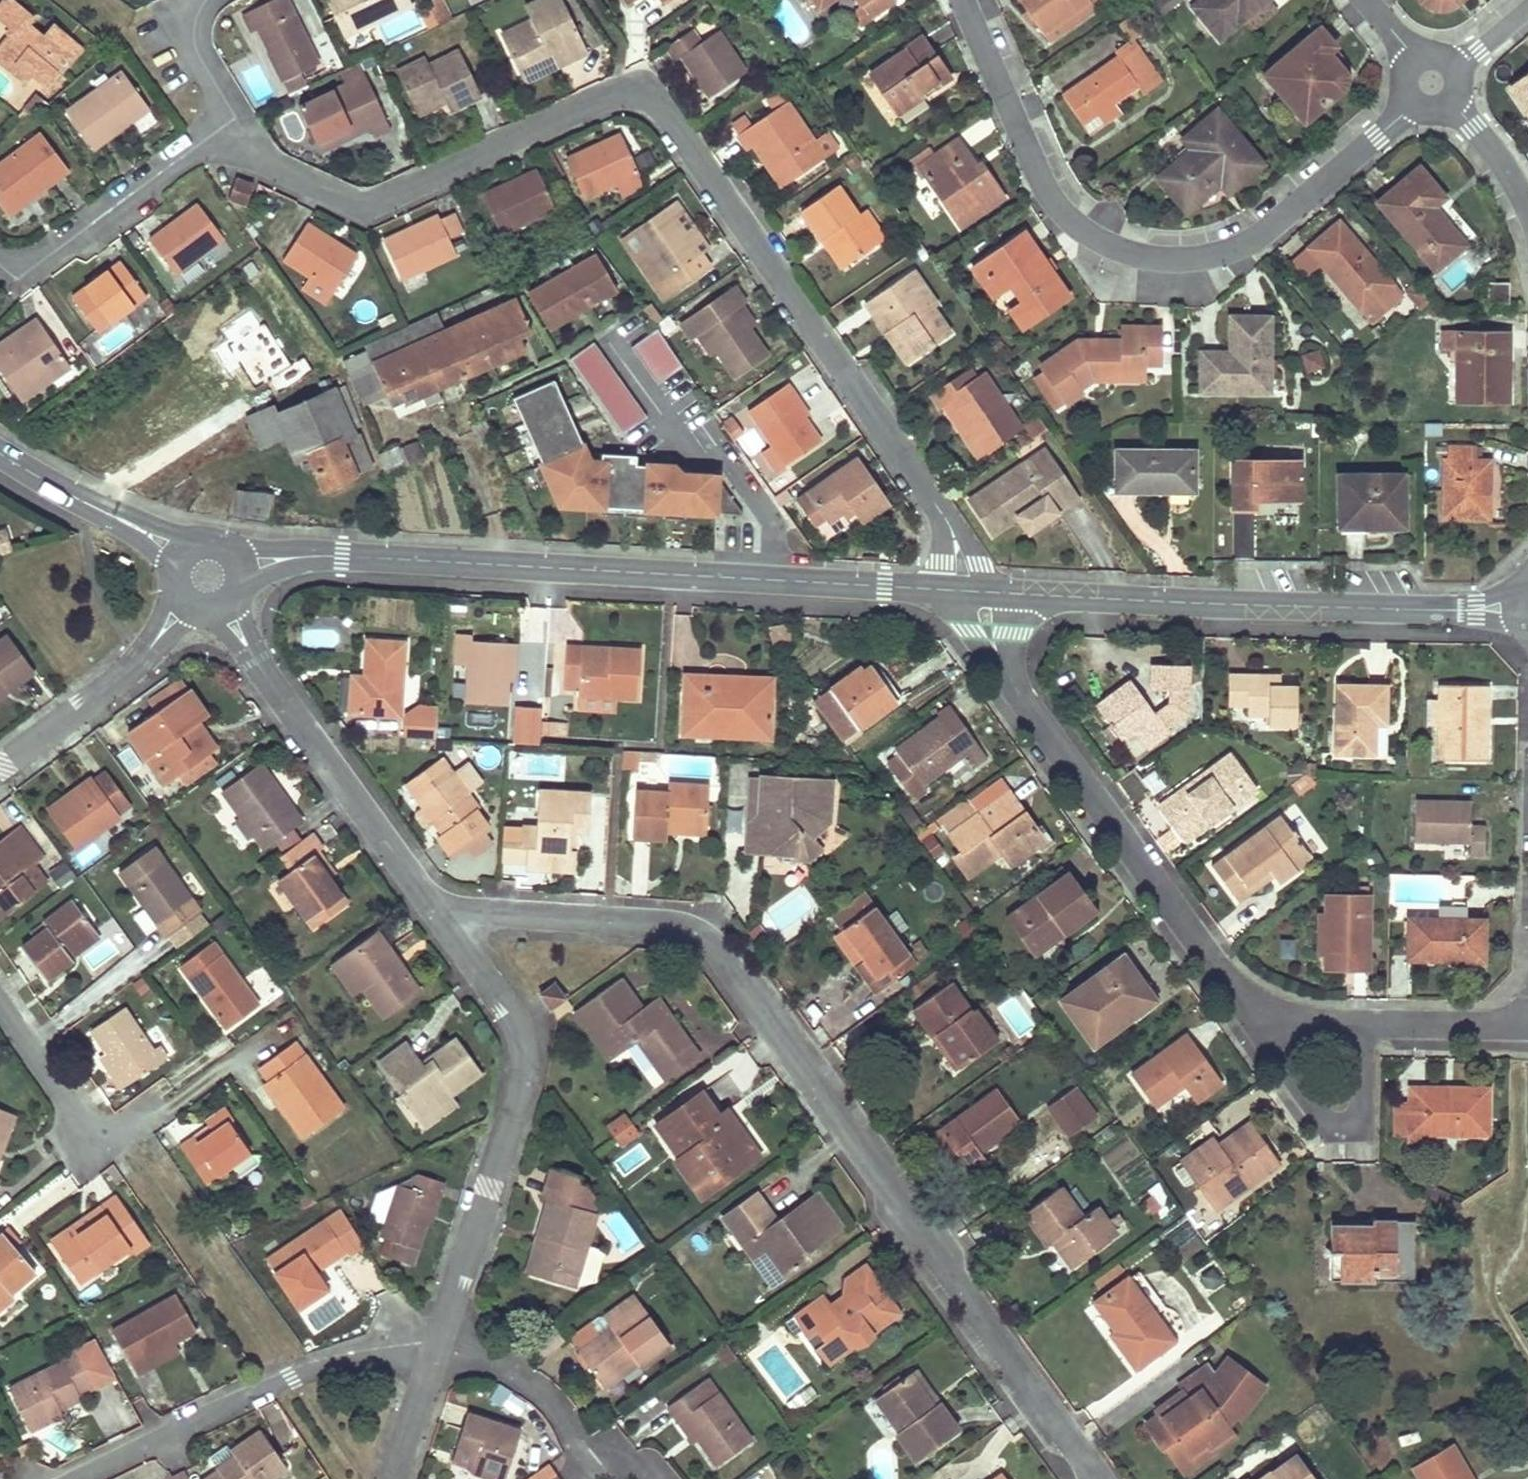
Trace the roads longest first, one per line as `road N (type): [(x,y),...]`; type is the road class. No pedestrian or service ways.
road 1 (residential): [(944,516),(663,108),(642,90),(616,91),(362,206),(268,163),(235,117)]
road 2 (residential): [(438,913),(671,925),(702,939),(1094,1478)]
road 3 (secondary): [(938,589),(342,557),(242,565)]
road 4 (residential): [(1527,1027),(1312,1023),(1251,1004),(1009,675)]
road 5 (residential): [(1411,101),(1246,242),(1205,258),(1150,258),(1100,241),(1051,197),(962,0)]
road 6 (secondary): [(1517,603),(1422,610),(1013,593)]
road 7 (residential): [(438,913),(504,1004),(521,1062),(437,1348)]
road 8 (residential): [(81,1478),(320,1368),(390,1357),(431,1367)]
road 9 (residential): [(219,608),(438,913)]
road 10 (residential): [(0,766),(118,679),(185,601)]
road 11 (residential): [(39,261),(235,117)]
road 12 (residential): [(0,1001),(79,1116),(110,1128),(163,1092)]
road 13 (residential): [(611,1478),(528,1382),(437,1348)]
road 14 (secondary): [(177,557),(0,453)]
road 15 (residential): [(1450,100),(1497,155),(1527,210)]
road 16 (residential): [(235,117),(193,42),(204,0)]

